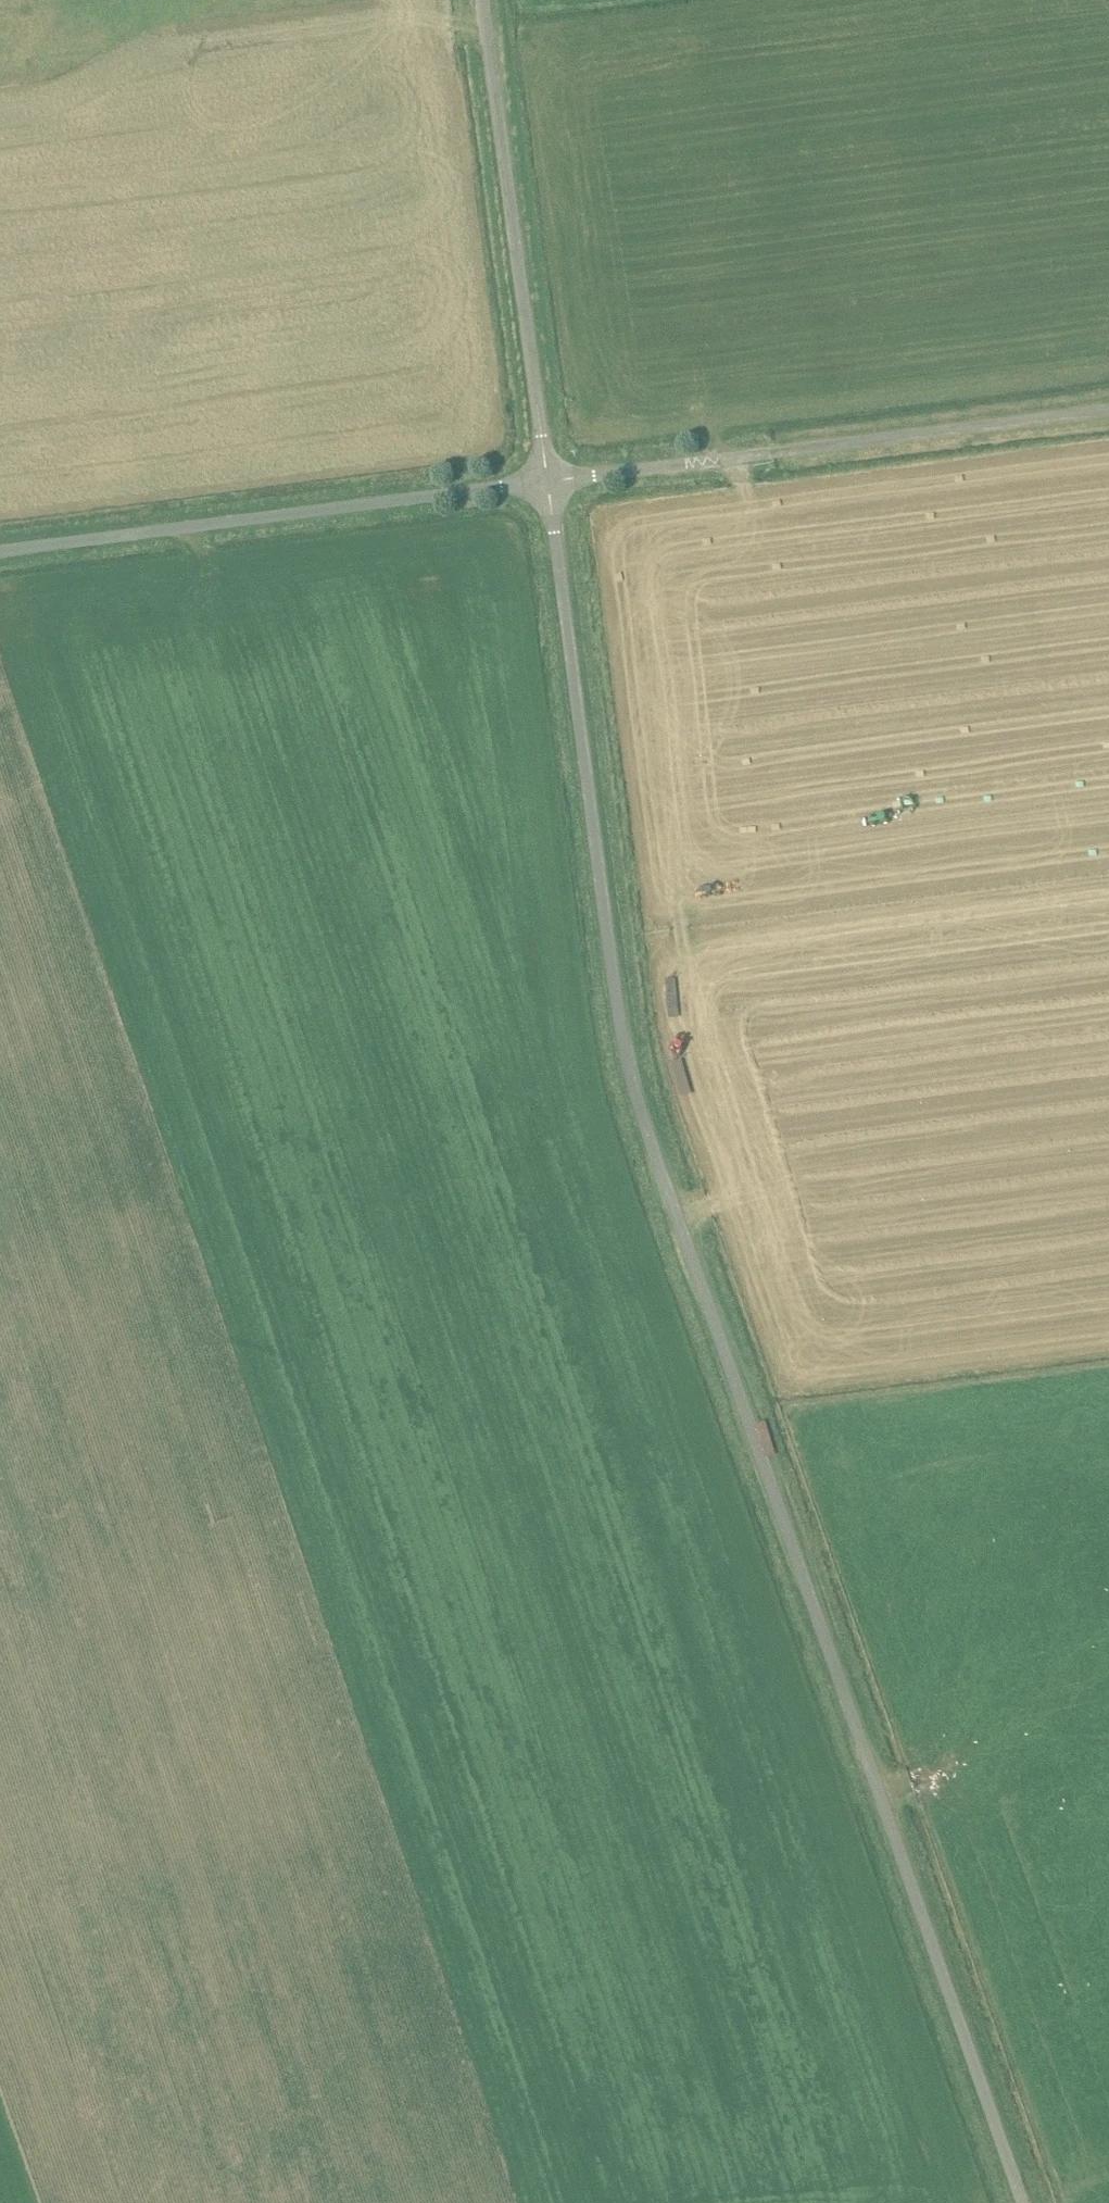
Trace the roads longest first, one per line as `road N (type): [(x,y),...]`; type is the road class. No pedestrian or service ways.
road 1 (unclassified): [(1013,2202),(627,1105),(600,970),(550,476)]
road 2 (unclassified): [(550,476),(1108,406)]
road 3 (unclassified): [(0,546),(550,476)]
road 4 (unclassified): [(550,476),(486,0)]

